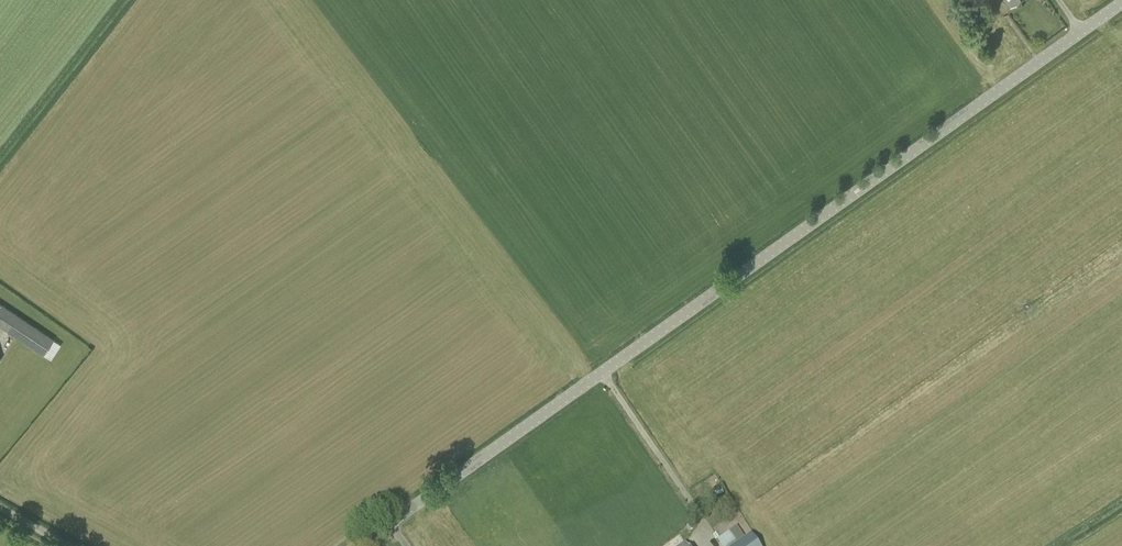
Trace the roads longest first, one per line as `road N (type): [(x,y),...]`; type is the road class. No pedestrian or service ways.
road 1 (tertiary): [(355,545),(1121,0)]

